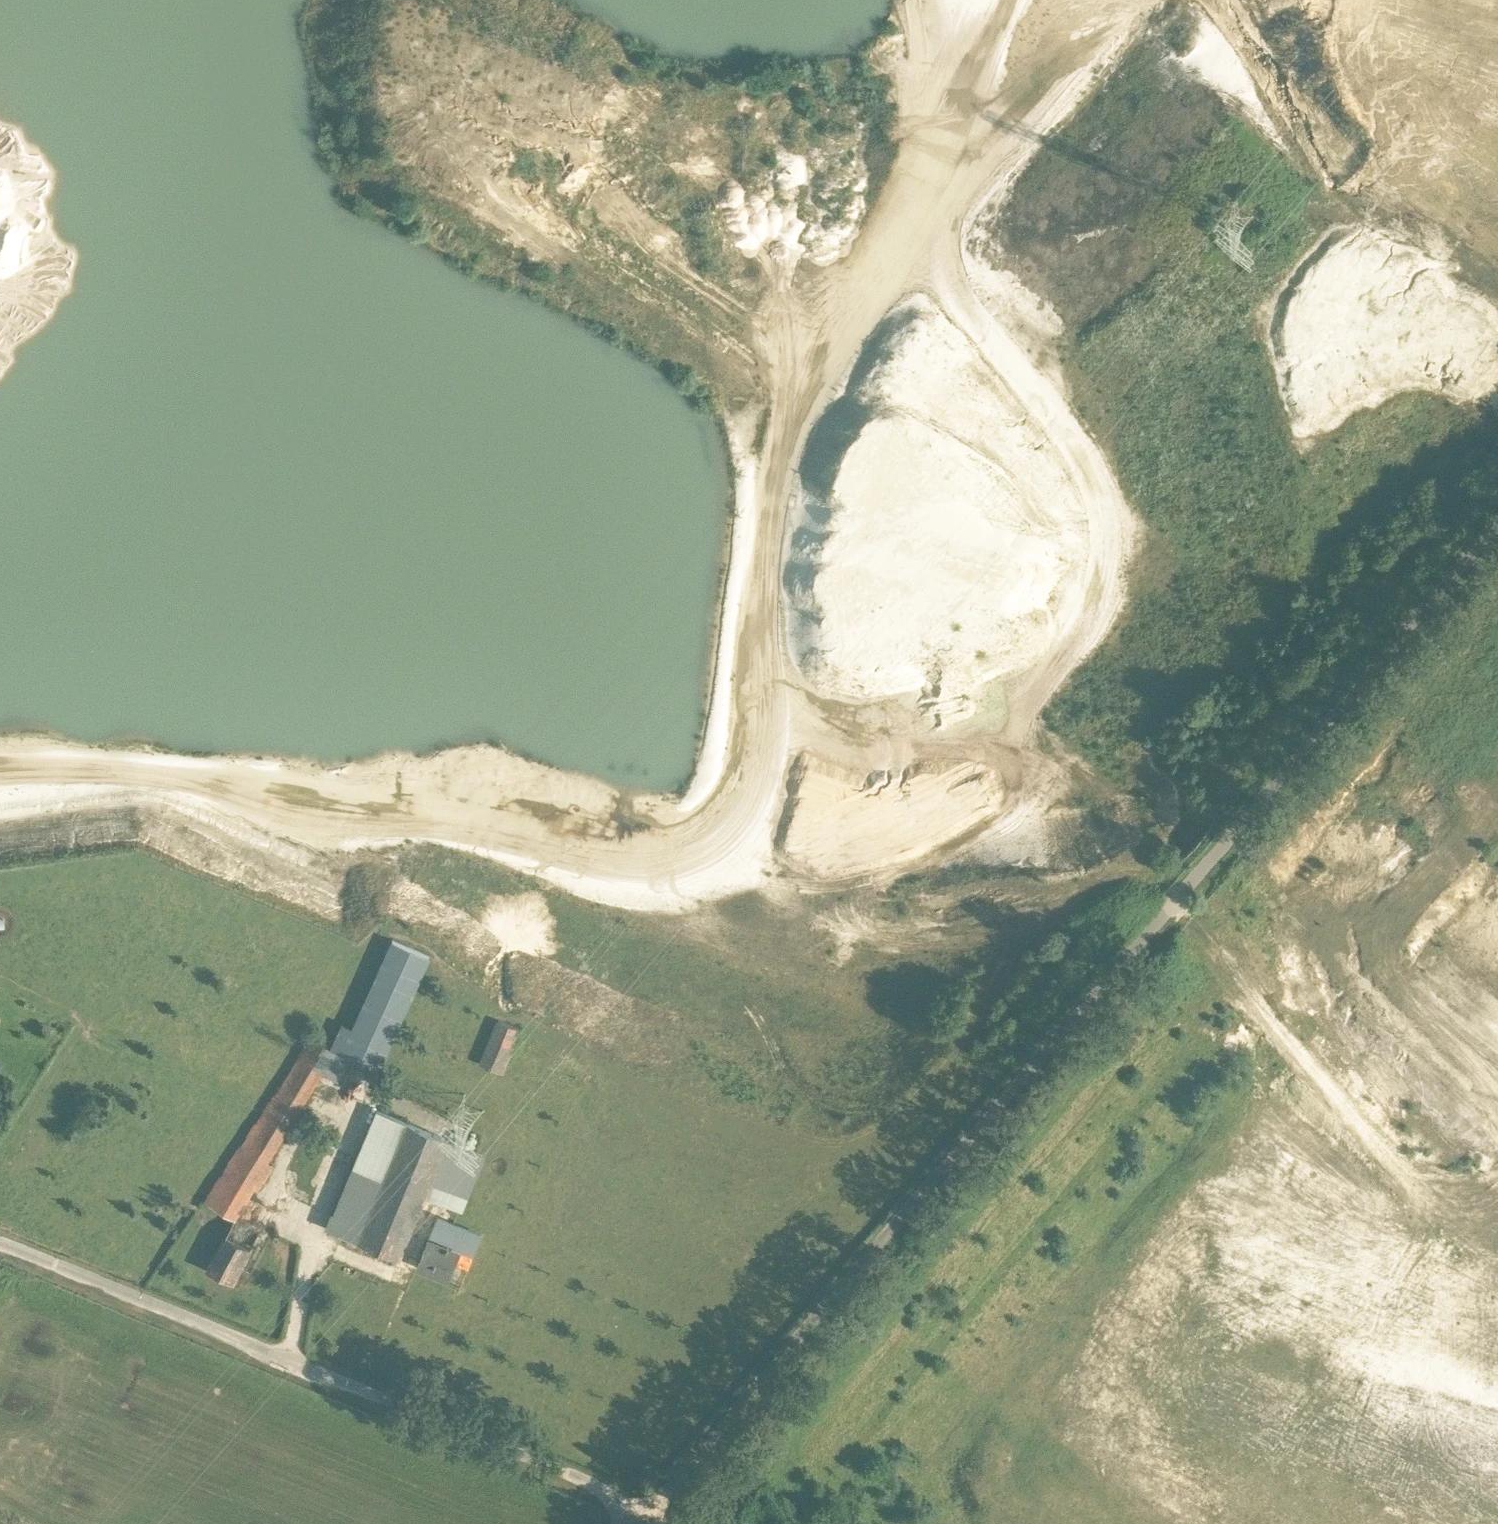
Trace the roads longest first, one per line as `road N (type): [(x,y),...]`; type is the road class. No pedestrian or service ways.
road 1 (unclassified): [(651,1514),(1219,855),(1497,518)]
road 2 (unclassified): [(651,1514),(0,1243)]

